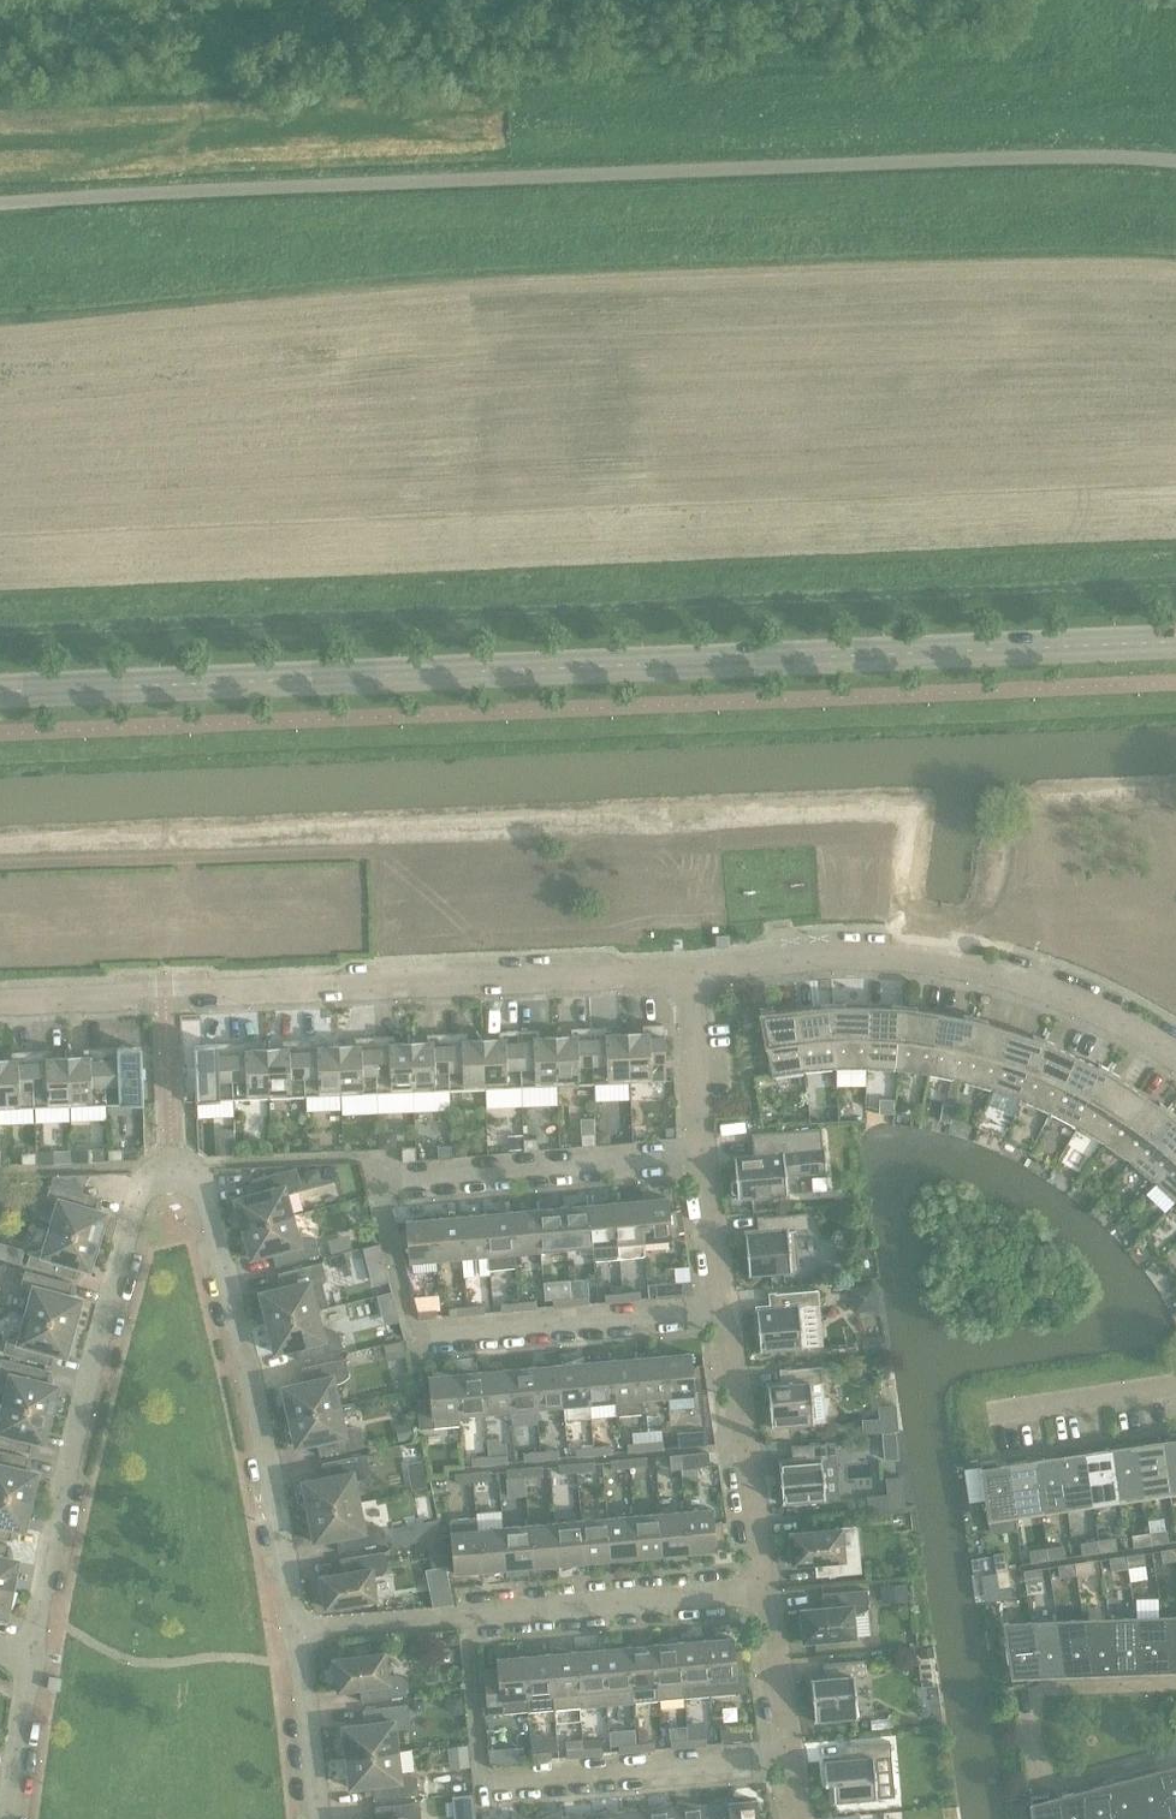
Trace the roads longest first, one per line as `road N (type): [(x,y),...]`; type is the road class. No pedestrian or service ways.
road 1 (residential): [(1175,163),(1047,154),(0,202)]
road 2 (tertiary): [(0,695),(1175,643)]
road 3 (residential): [(34,1650),(133,1192),(166,1168),(199,1189),(253,1404),(297,1632)]
road 4 (residential): [(727,1309),(415,1337),(376,1181),(704,1153)]
road 5 (residential): [(0,993),(691,971)]
road 6 (residential): [(691,971),(867,955),(970,969),(1066,997),(1175,1055)]
road 7 (residential): [(786,1754),(486,1779),(468,1616)]
road 8 (residential): [(1175,1686),(1030,1690),(1033,1742),(1049,1787),(1175,1753)]
road 9 (residential): [(468,1616),(759,1584)]
road 10 (residential): [(759,1584),(727,1309)]
road 11 (residential): [(989,1414),(1175,1388)]
road 12 (residential): [(297,1632),(318,1818)]
road 13 (residential): [(704,1153),(691,971)]
road 14 (residential): [(786,1754),(759,1584)]
road 15 (residential): [(297,1632),(468,1616)]
road 16 (residential): [(8,1818),(34,1650)]
road 17 (residential): [(727,1309),(704,1153)]

